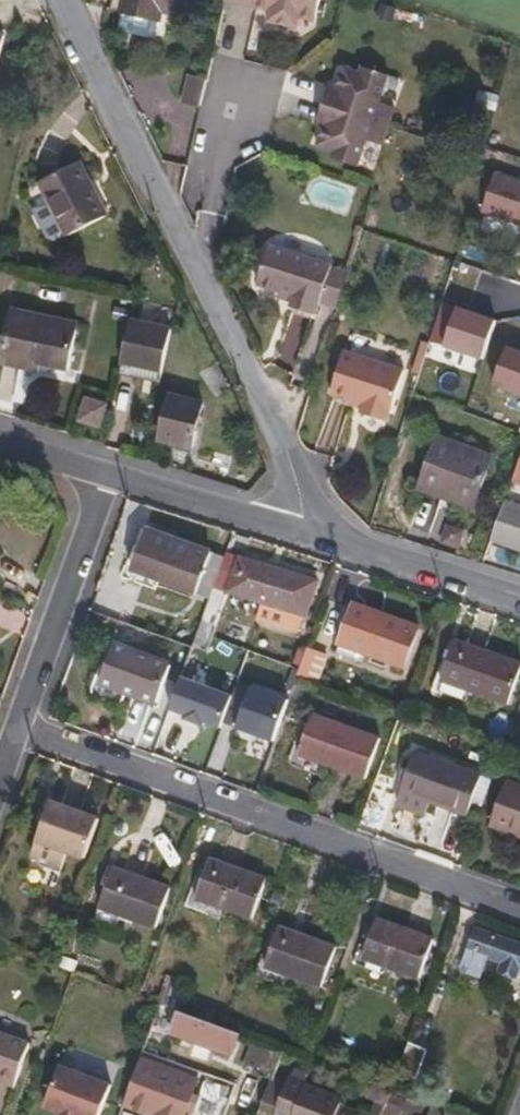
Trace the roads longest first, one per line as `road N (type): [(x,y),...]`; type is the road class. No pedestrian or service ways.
road 1 (residential): [(312,529),(194,263),(58,0)]
road 2 (residential): [(519,908),(17,724)]
road 3 (residential): [(107,466),(17,724)]
road 4 (residential): [(312,529),(519,596)]
road 5 (residential): [(107,466),(312,529)]

